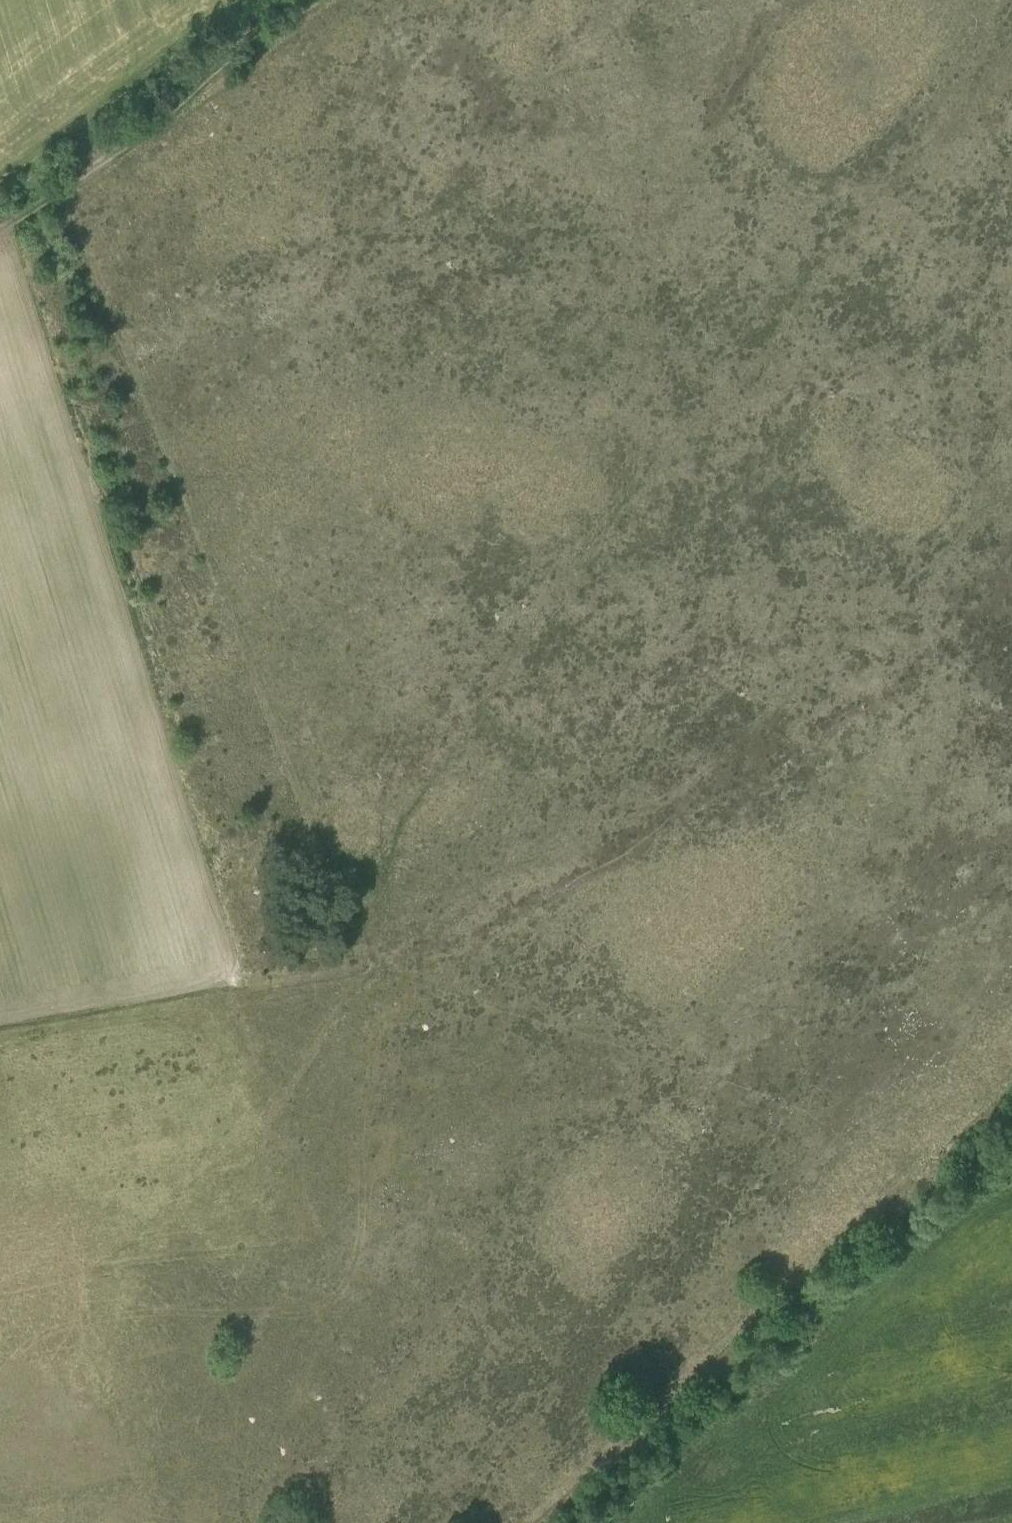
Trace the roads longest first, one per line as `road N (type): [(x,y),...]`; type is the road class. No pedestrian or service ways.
road 1 (track): [(0,229),(305,0)]

